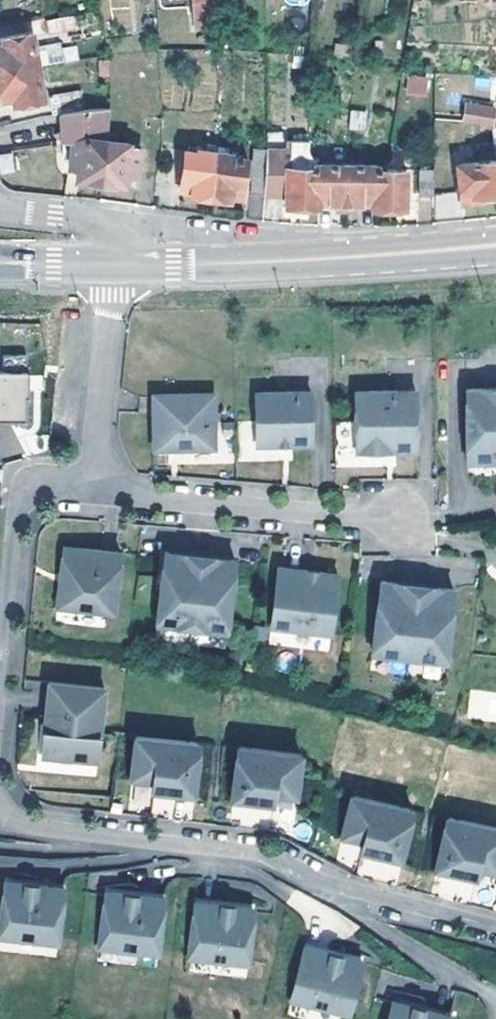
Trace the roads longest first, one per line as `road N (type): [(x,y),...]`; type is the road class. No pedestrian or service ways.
road 1 (secondary): [(112,263),(495,245)]
road 2 (residential): [(321,886),(252,857),(0,824)]
road 3 (residential): [(0,731),(23,488),(98,493)]
road 4 (residential): [(98,493),(169,505),(363,516)]
road 5 (residential): [(112,263),(98,493)]
road 6 (residential): [(472,991),(321,886)]
road 7 (residential): [(495,930),(321,886)]
road 8 (residential): [(112,263),(111,236),(0,214)]

